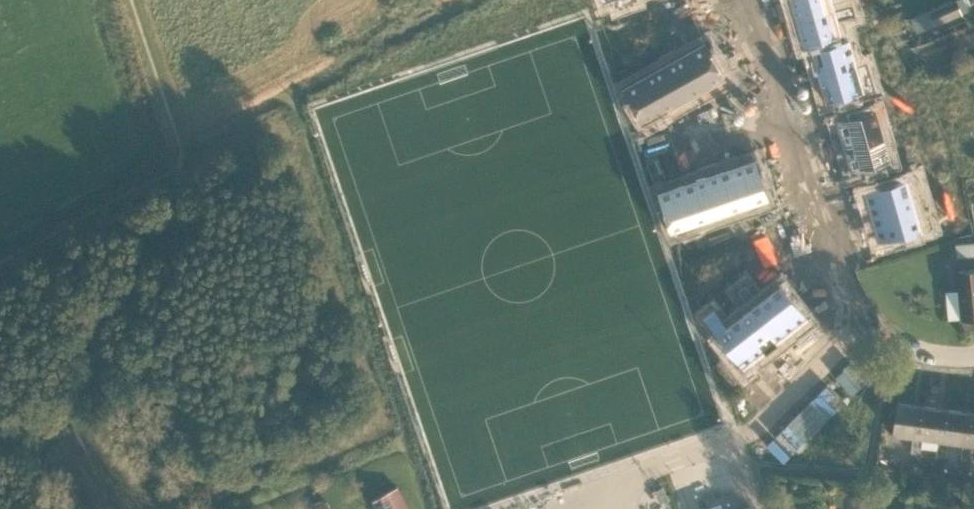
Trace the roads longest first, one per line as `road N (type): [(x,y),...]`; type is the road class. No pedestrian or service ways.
road 1 (residential): [(750,0),(851,288),(899,341),(938,355),(973,355)]

